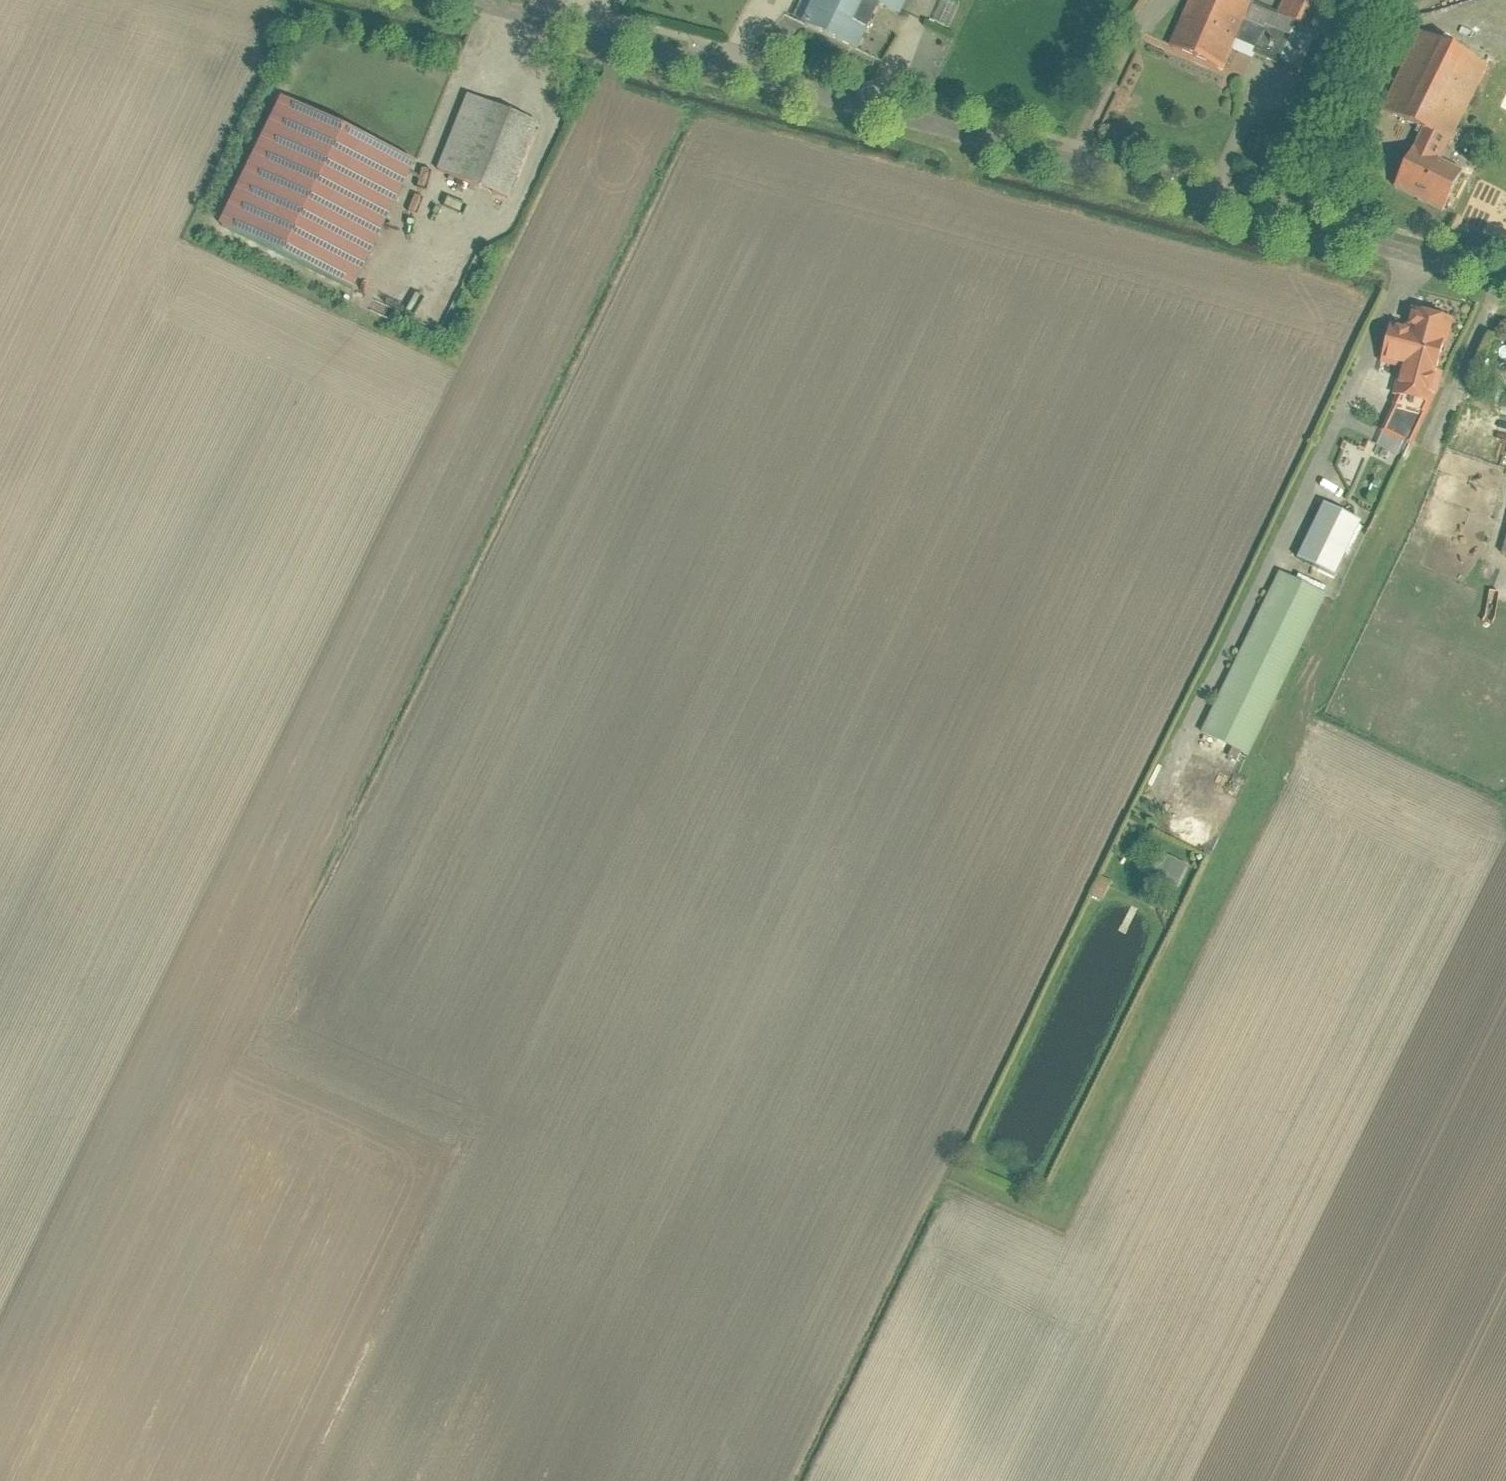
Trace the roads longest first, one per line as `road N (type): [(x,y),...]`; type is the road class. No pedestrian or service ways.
road 1 (unclassified): [(455,0),(1505,290)]

